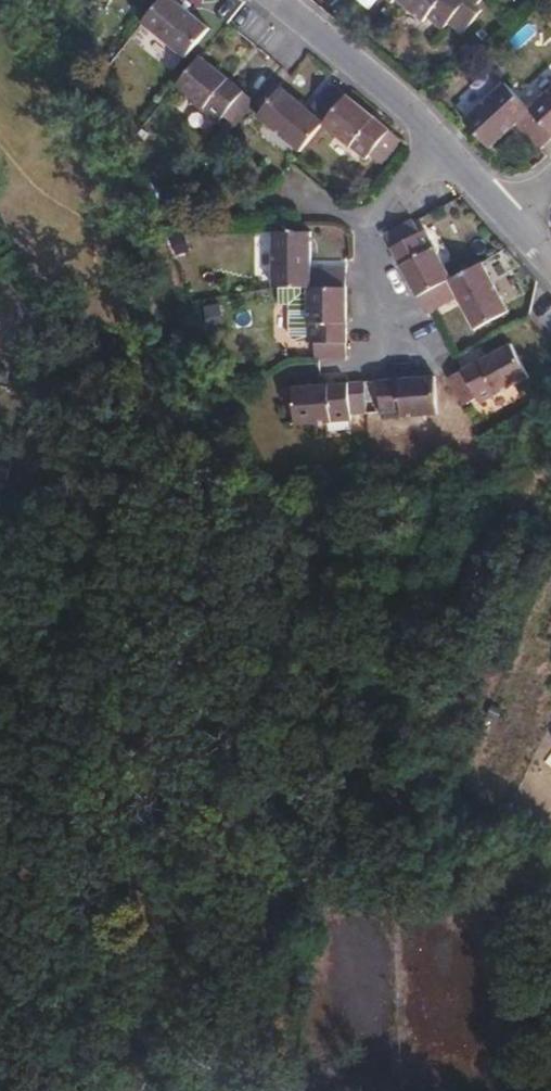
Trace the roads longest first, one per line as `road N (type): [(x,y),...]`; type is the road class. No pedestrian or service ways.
road 1 (residential): [(440,141),(373,218),(371,262),(394,346)]
road 2 (residential): [(440,141),(277,0)]

